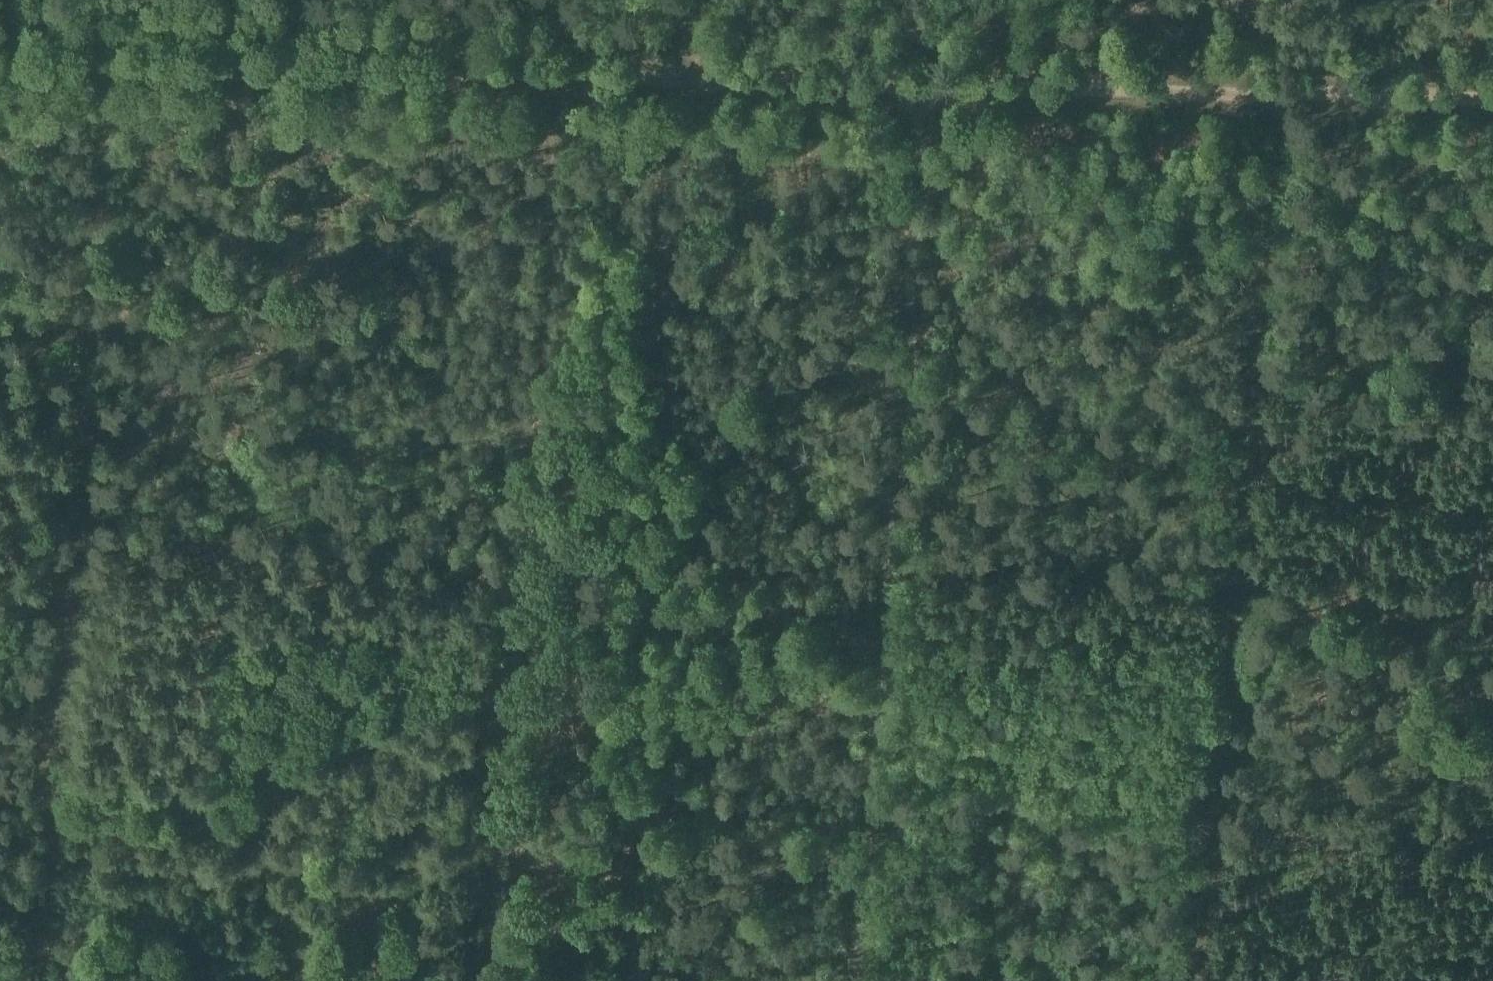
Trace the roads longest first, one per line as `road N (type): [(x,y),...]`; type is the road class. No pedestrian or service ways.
road 1 (track): [(1492,105),(0,55)]
road 2 (track): [(856,980),(895,485),(914,406),(906,253),(915,88)]

